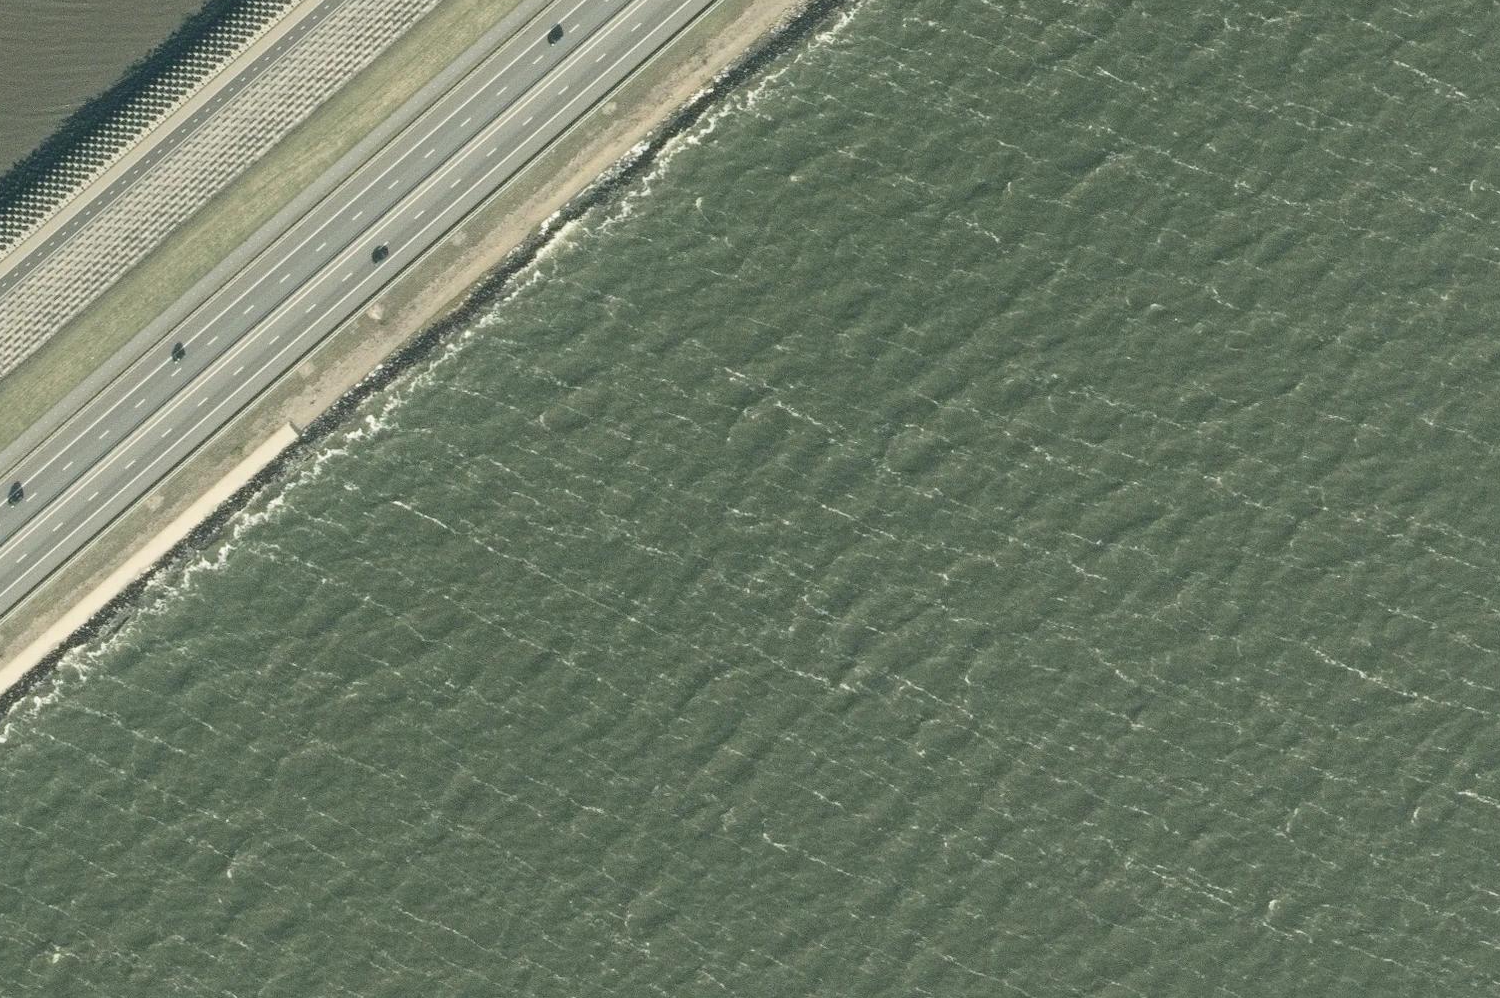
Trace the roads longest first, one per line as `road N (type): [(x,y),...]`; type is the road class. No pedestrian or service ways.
road 1 (motorway): [(0,580),(671,0)]
road 2 (motorway): [(604,0),(0,522)]

